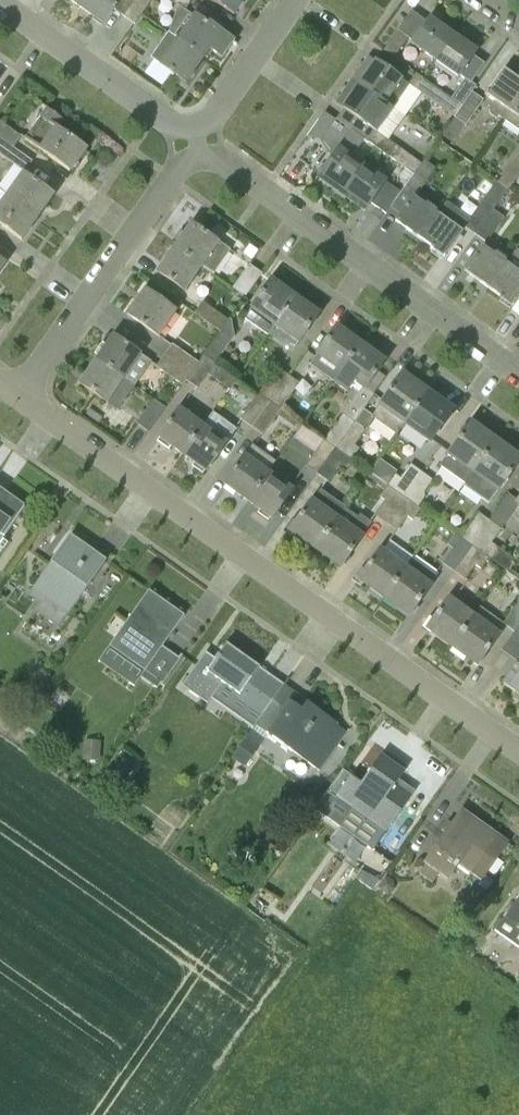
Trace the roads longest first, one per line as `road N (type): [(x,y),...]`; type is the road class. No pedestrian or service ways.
road 1 (residential): [(23,388),(518,748)]
road 2 (residential): [(199,156),(231,169),(518,372)]
road 3 (residential): [(199,156),(173,176),(23,388)]
road 4 (residential): [(196,130),(169,125),(0,3)]
road 5 (residential): [(196,130),(210,123),(293,0)]

